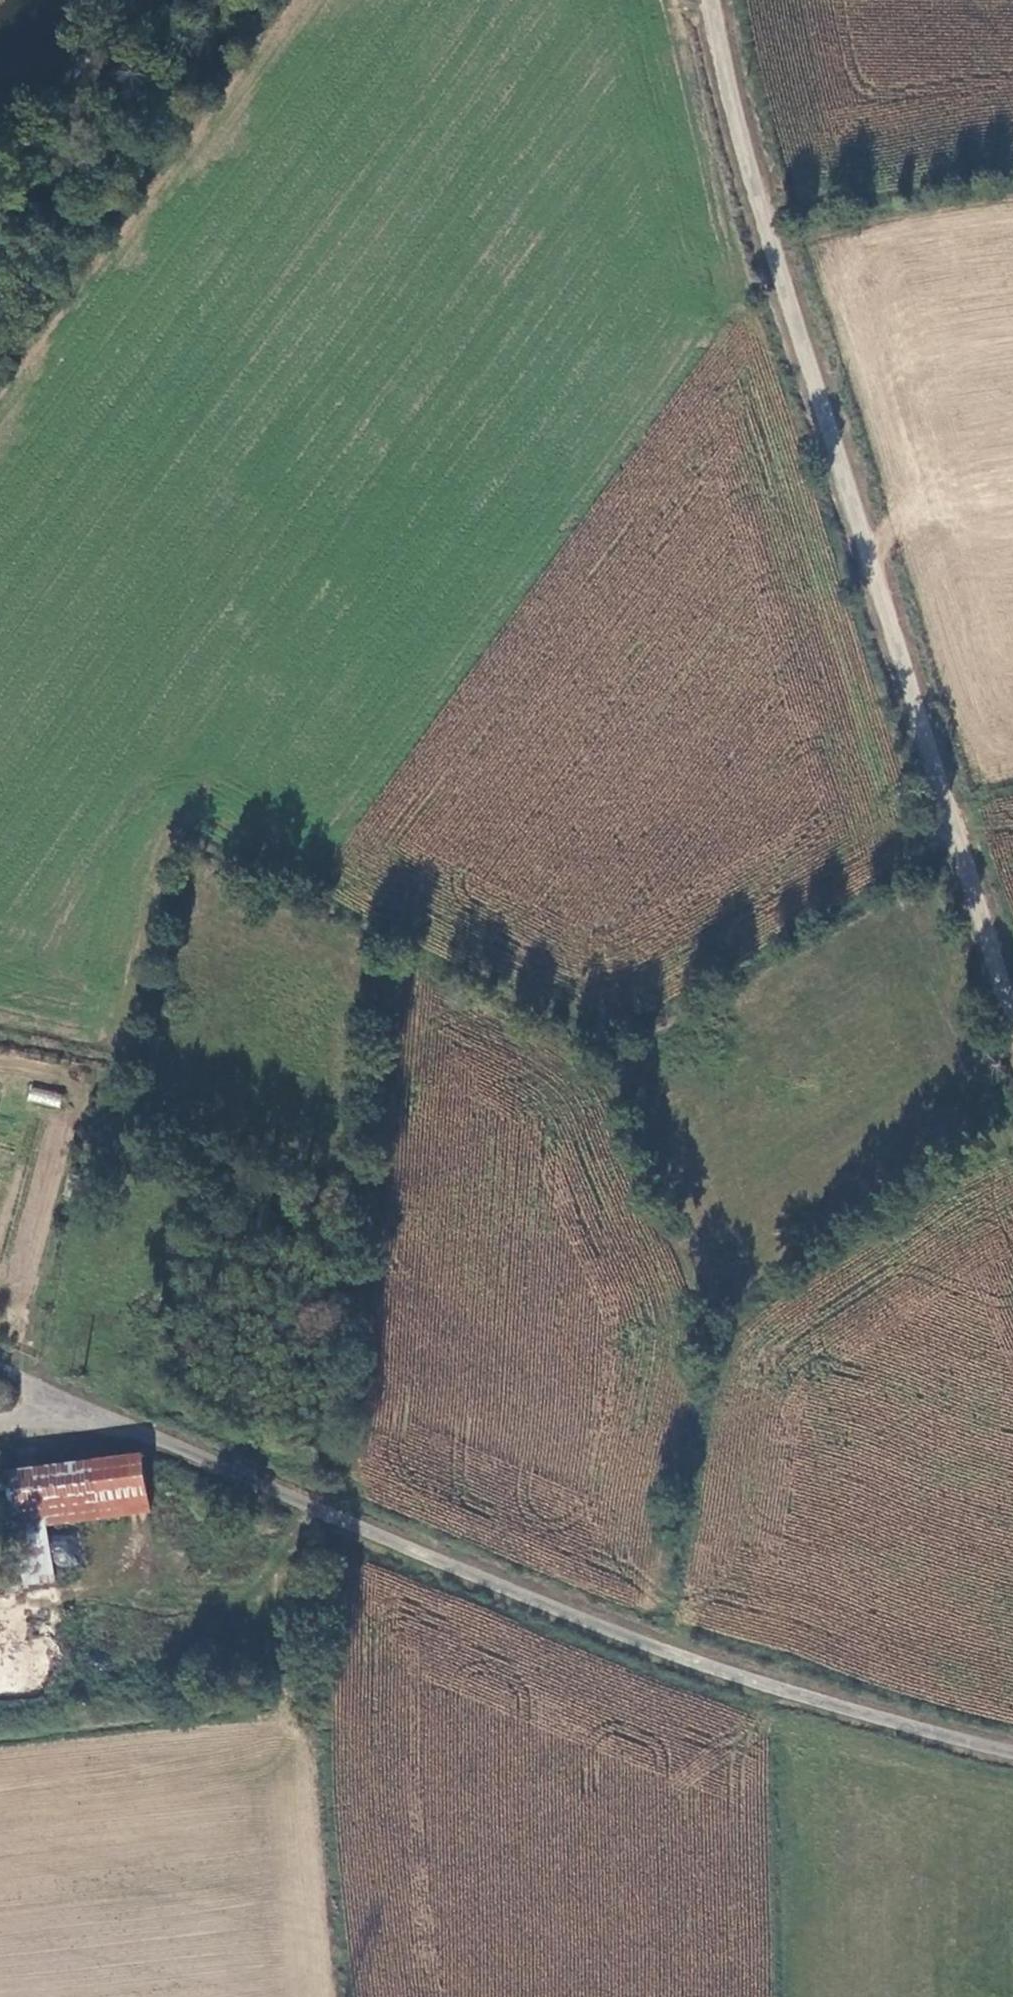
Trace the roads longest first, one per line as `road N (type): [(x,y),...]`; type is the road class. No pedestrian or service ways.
road 1 (unclassified): [(1012,1750),(666,1652),(0,1372)]
road 2 (unclassified): [(707,0),(722,72),(1012,1028)]
road 3 (unclassified): [(0,182),(137,0)]

